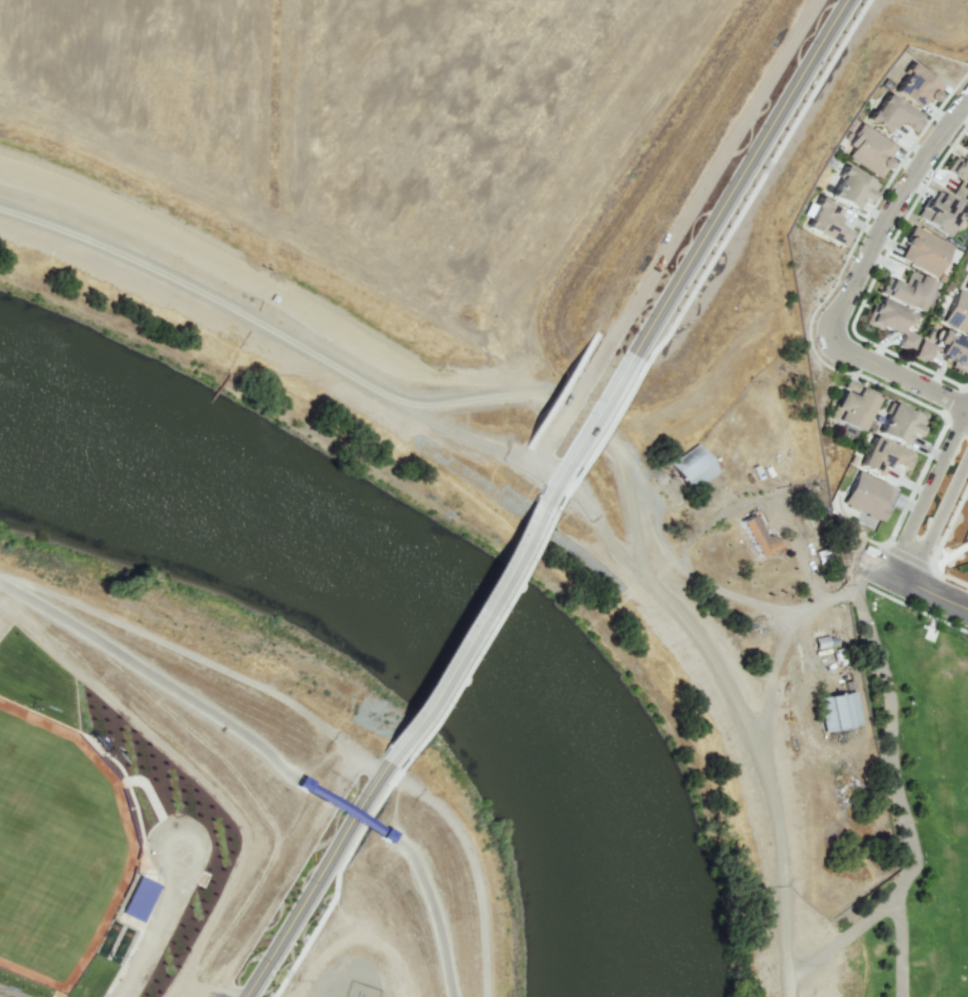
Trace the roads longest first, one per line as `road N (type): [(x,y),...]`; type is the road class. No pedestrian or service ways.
road 1 (secondary): [(556,482),(860,0)]
road 2 (secondary): [(556,482),(389,765)]
road 3 (residential): [(829,337),(900,194),(967,97)]
road 4 (secondary): [(389,765),(254,996)]
road 5 (residential): [(967,430),(896,578)]
road 6 (residential): [(967,408),(847,355),(829,337)]

